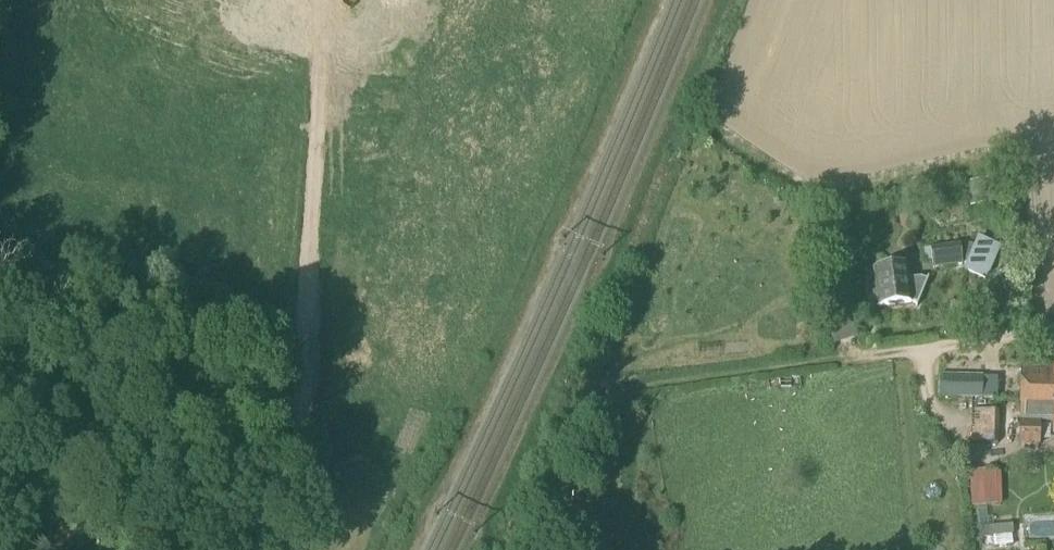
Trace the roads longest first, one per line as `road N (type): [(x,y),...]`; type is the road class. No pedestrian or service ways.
road 1 (track): [(293,549),(321,509),(296,345),(321,63)]
road 2 (unclassified): [(1053,329),(894,353)]

